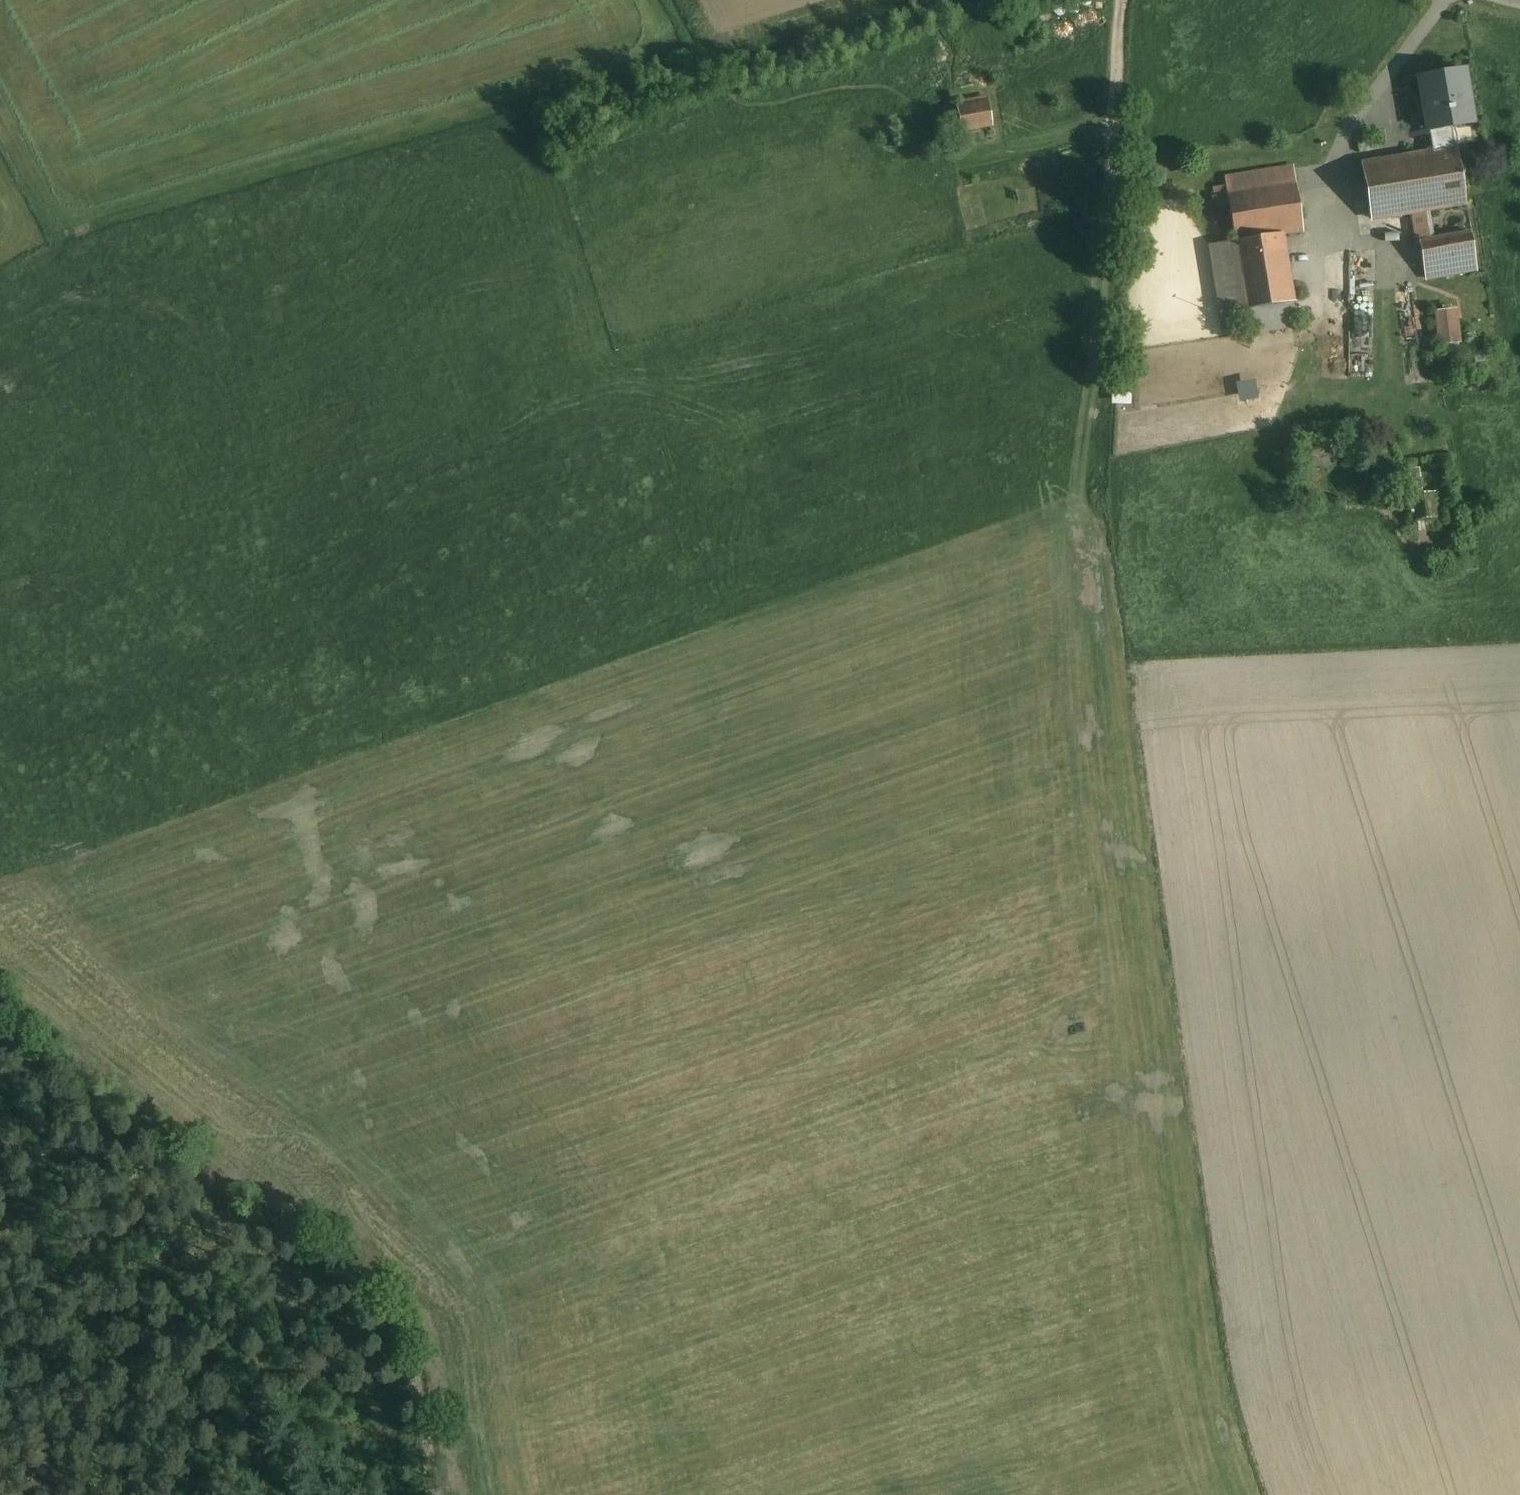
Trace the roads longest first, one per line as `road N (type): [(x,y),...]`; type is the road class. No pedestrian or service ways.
road 1 (track): [(1123,0),(1111,179),(1127,189),(1201,192)]

